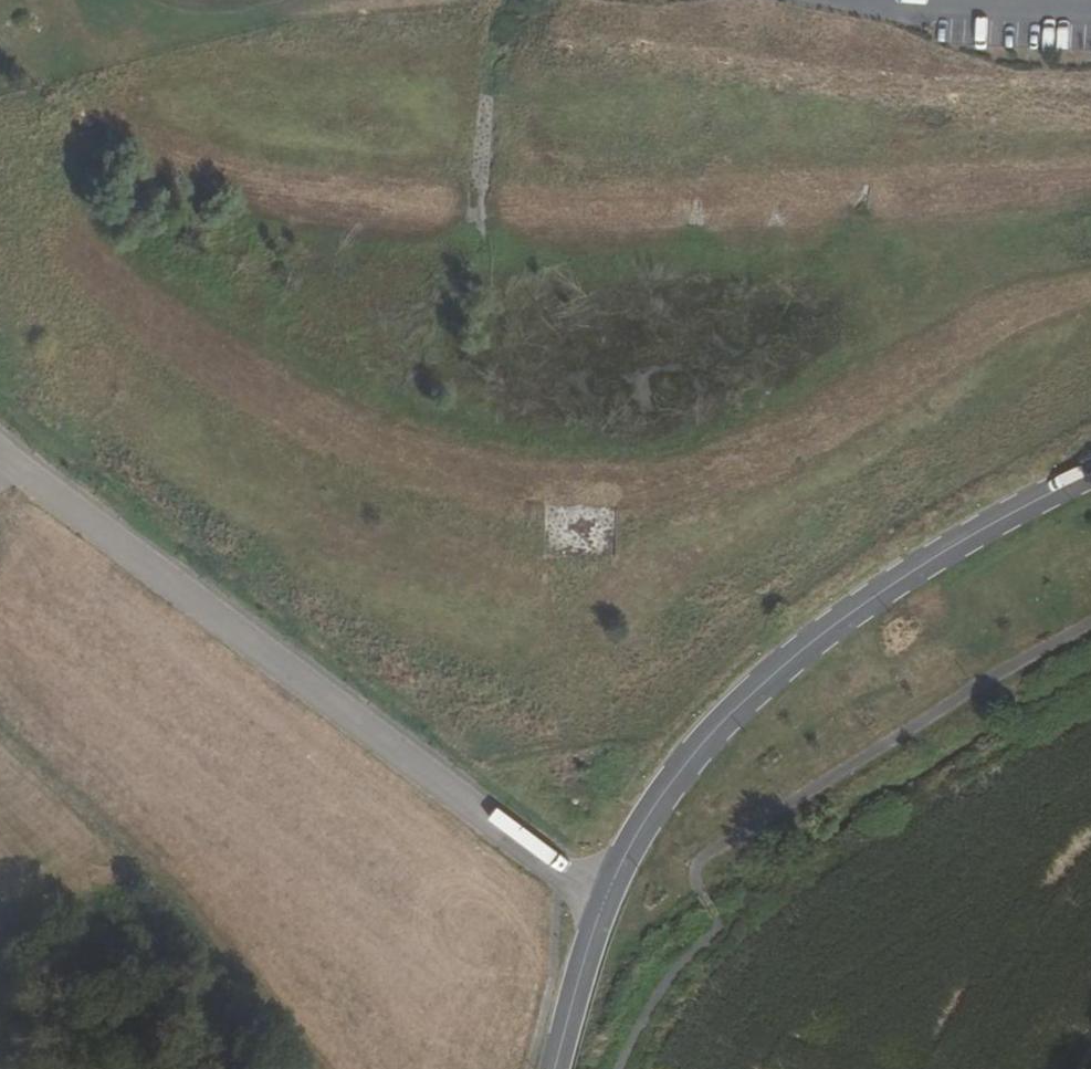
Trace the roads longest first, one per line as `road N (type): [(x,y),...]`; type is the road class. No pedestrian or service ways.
road 1 (tertiary): [(1090,476),(954,546),(839,621),(759,689),(674,782),(609,888),(552,1068)]

